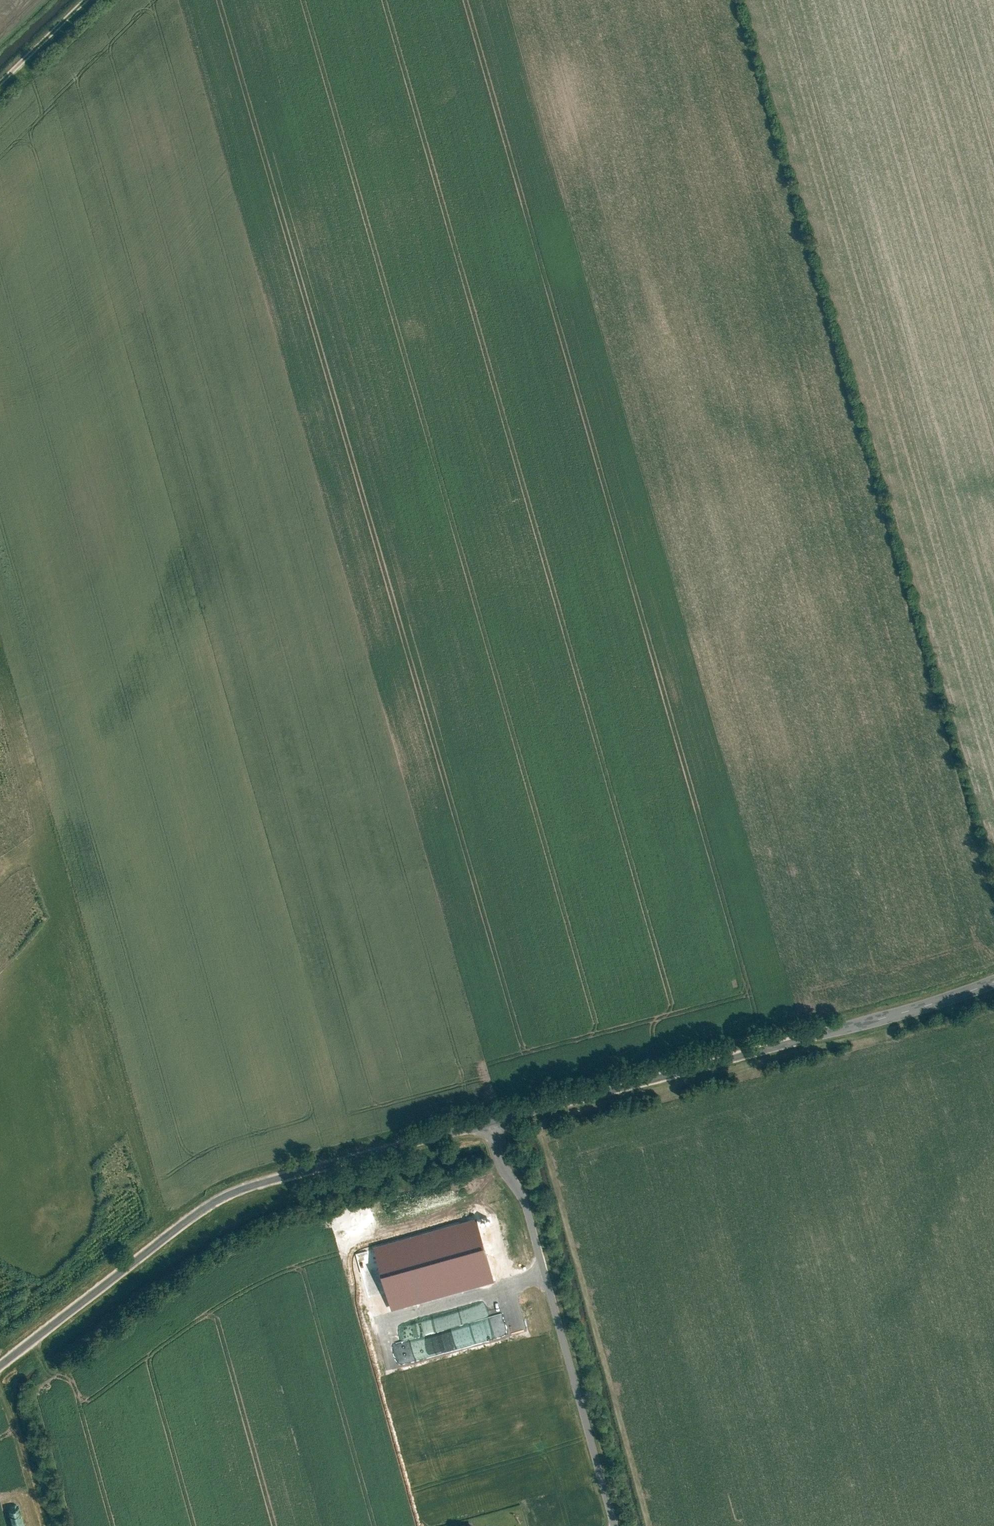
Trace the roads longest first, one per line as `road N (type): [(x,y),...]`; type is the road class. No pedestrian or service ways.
road 1 (tertiary): [(0,1365),(228,1195),(898,1014),(993,981)]

